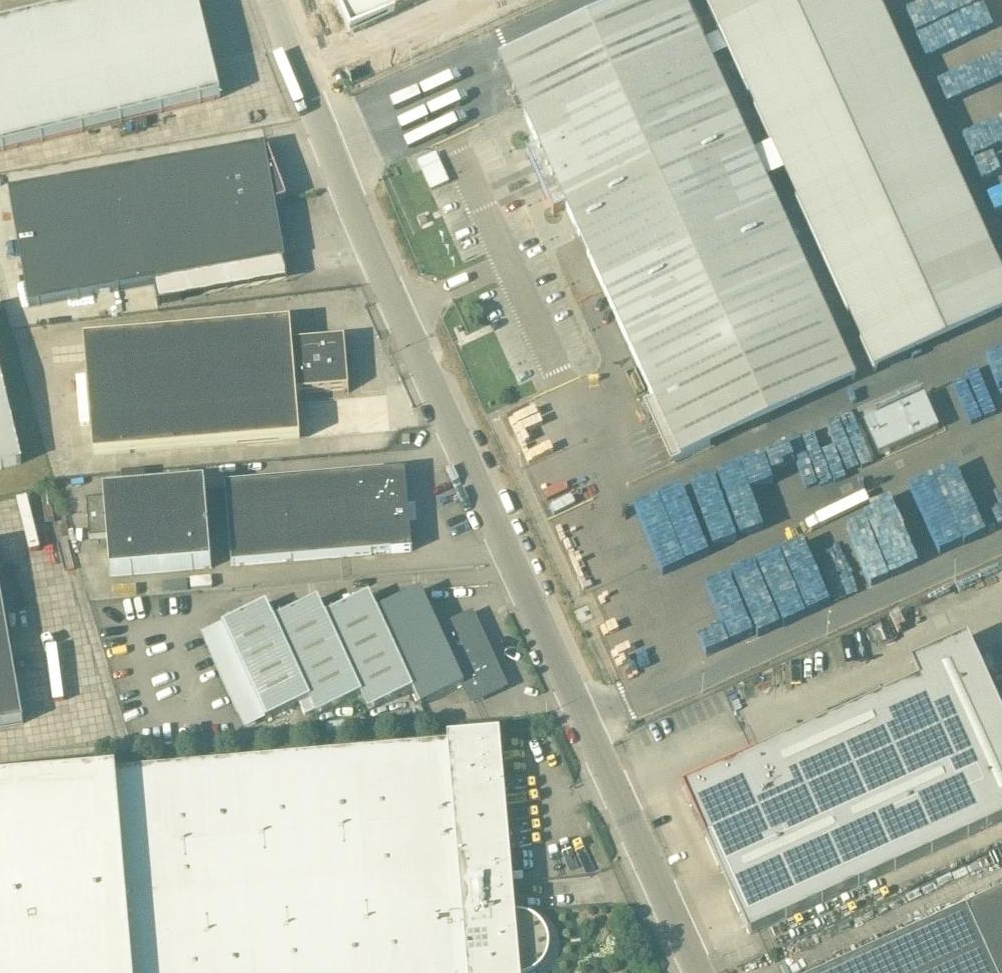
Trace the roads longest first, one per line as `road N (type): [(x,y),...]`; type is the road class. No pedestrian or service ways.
road 1 (unclassified): [(701,972),(415,354),(269,0)]

